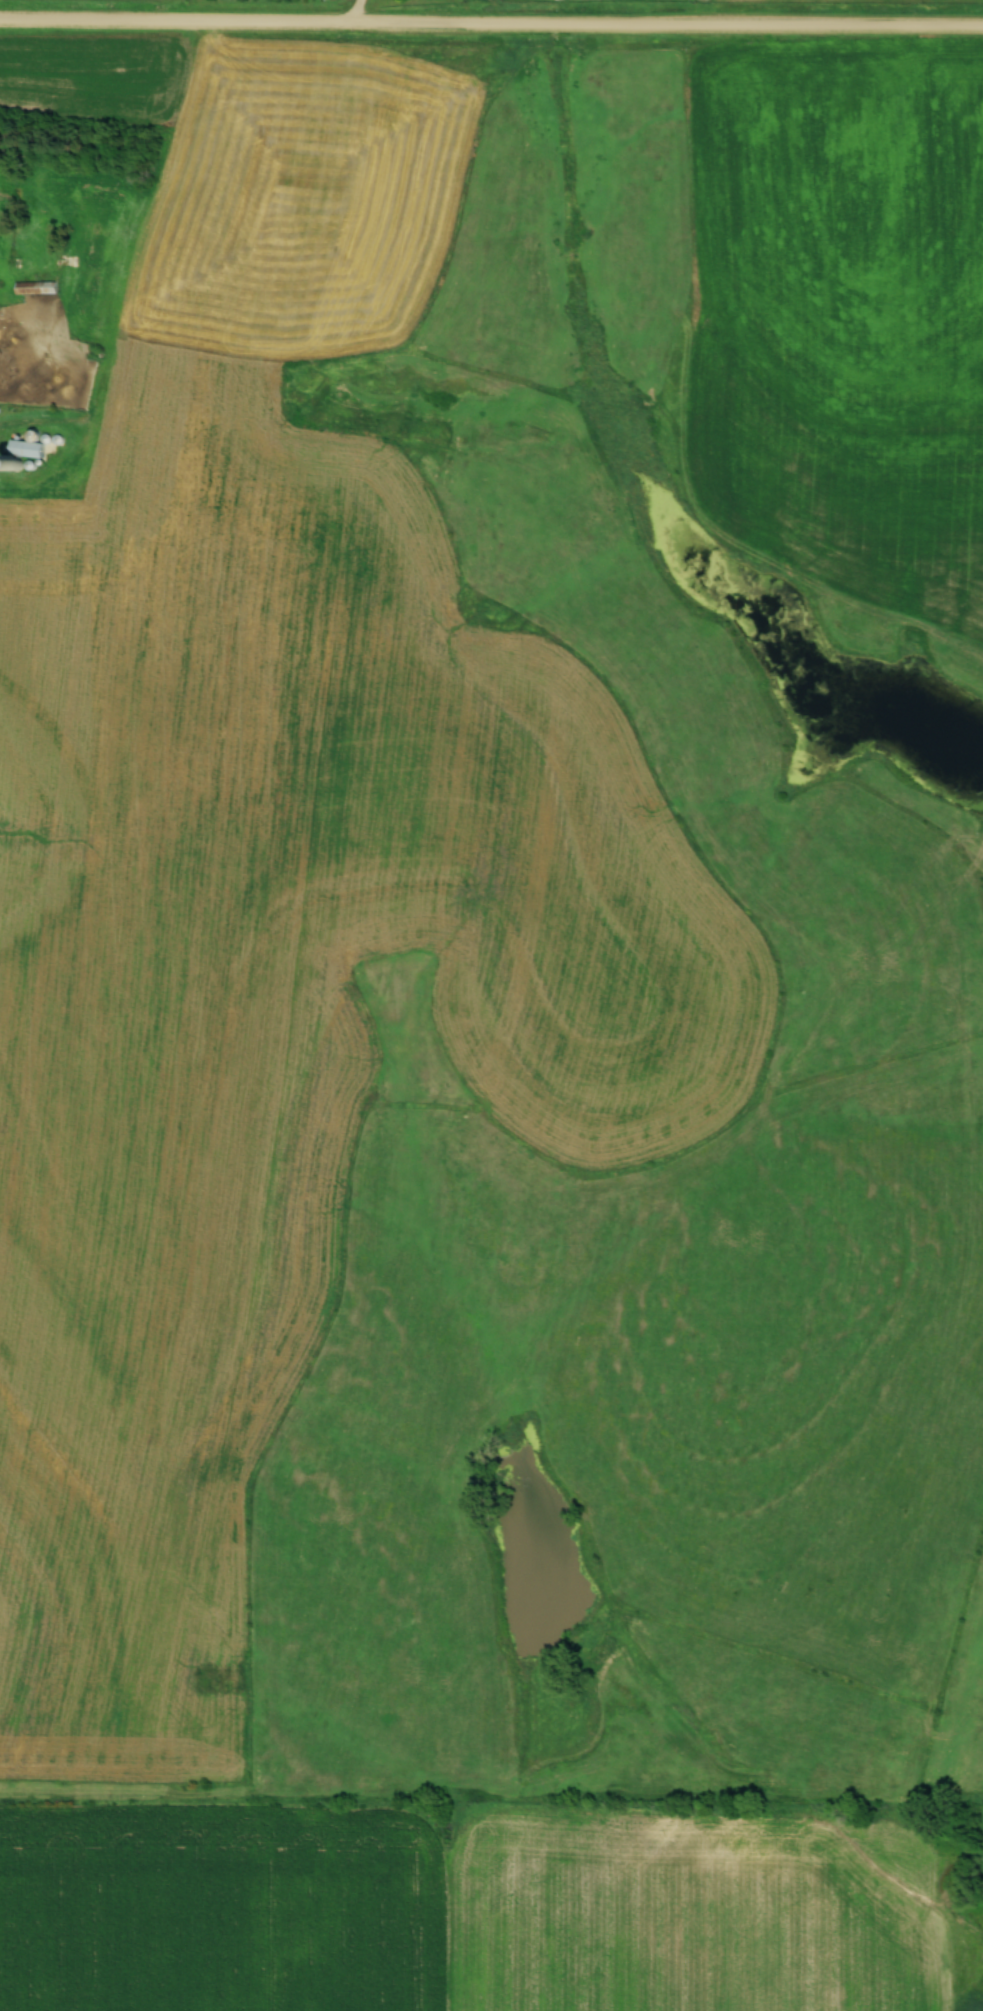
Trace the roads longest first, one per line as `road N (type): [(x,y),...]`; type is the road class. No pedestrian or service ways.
road 1 (residential): [(982,26),(553,30),(0,21)]

